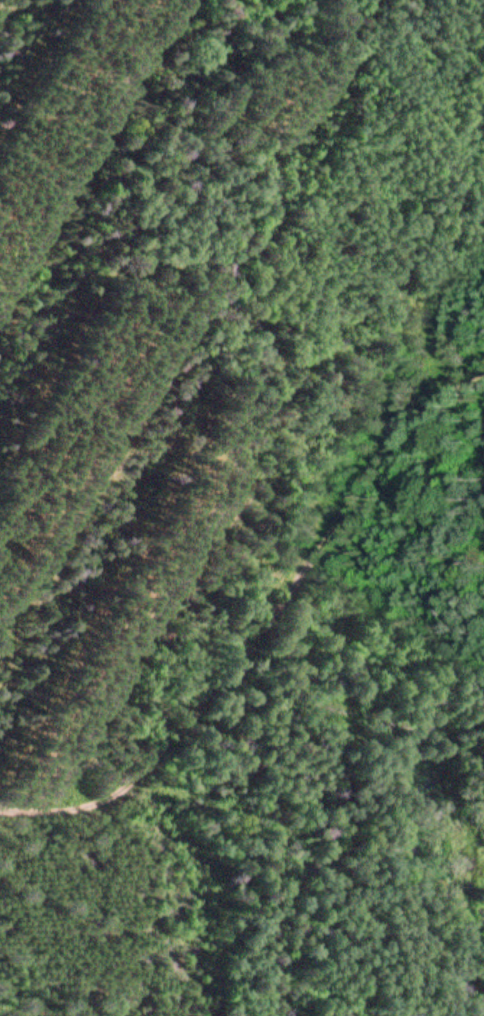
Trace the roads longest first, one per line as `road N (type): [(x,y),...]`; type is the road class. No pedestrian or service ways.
road 1 (track): [(0,810),(74,809),(118,796),(149,770),(292,594),(411,414),(462,381),(483,376)]

